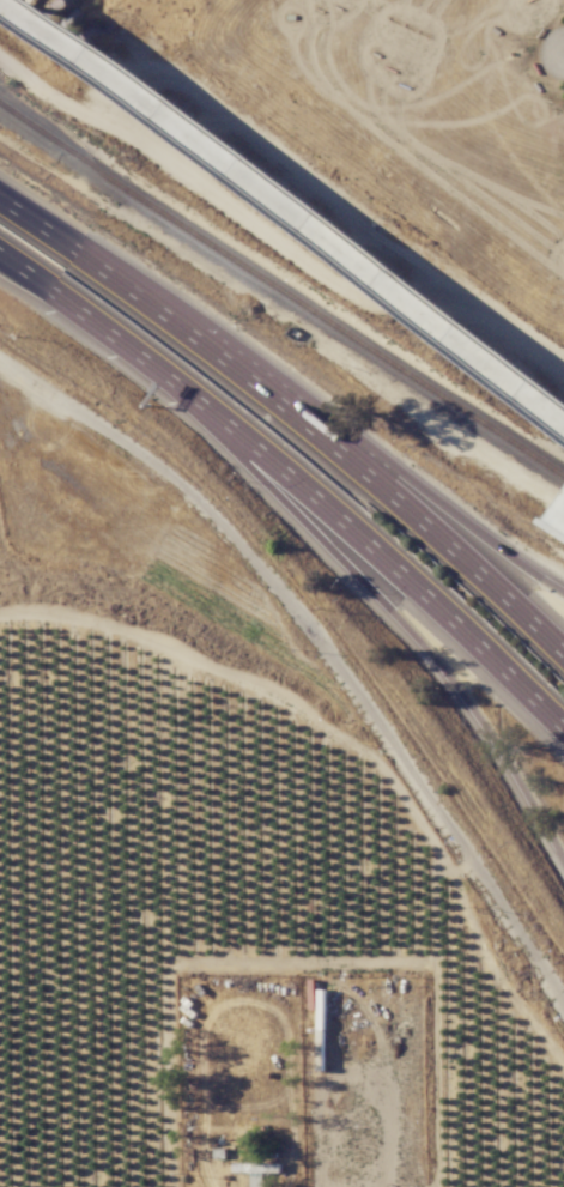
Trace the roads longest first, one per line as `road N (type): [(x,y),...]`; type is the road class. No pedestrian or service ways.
road 1 (residential): [(563,992),(253,545),(189,482),(0,359)]
road 2 (motorway): [(90,317),(430,652),(498,745),(563,858)]
road 3 (motorway): [(563,650),(308,418),(0,199)]
road 4 (motorway): [(90,317),(295,478),(563,727)]
road 5 (motorway): [(563,593),(370,447),(308,418)]

